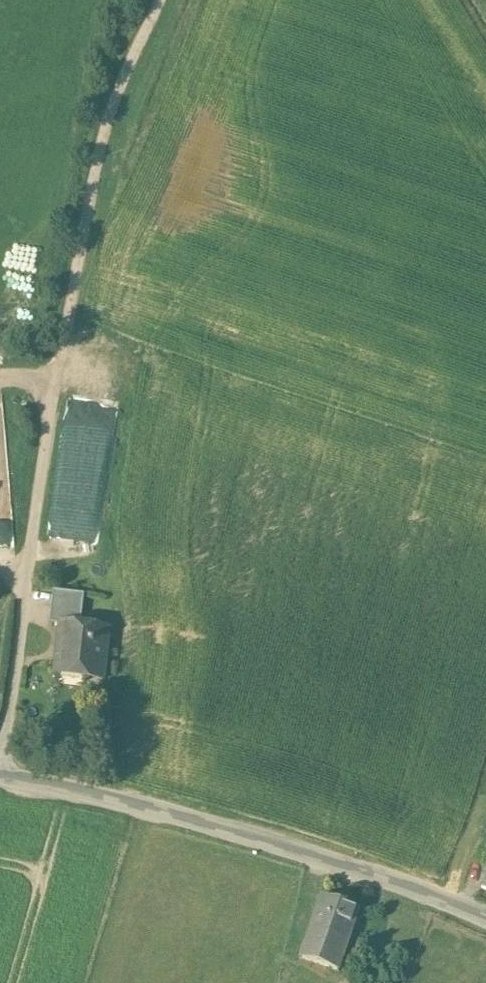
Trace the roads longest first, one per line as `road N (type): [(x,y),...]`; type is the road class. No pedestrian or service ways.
road 1 (track): [(25,782),(23,713),(50,392),(102,132),(159,0)]
road 2 (unclassified): [(0,777),(223,823),(383,874),(485,918)]

